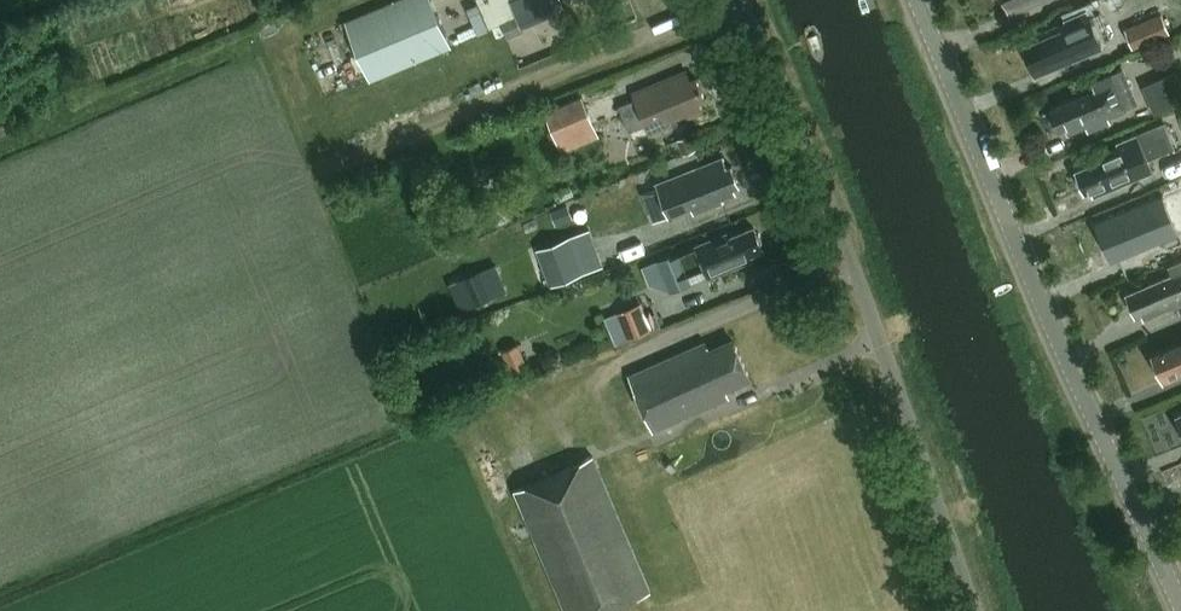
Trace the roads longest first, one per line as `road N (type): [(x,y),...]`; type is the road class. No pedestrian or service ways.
road 1 (tertiary): [(1180,605),(1074,378),(916,0)]
road 2 (unclassified): [(974,610),(874,321),(740,0)]

